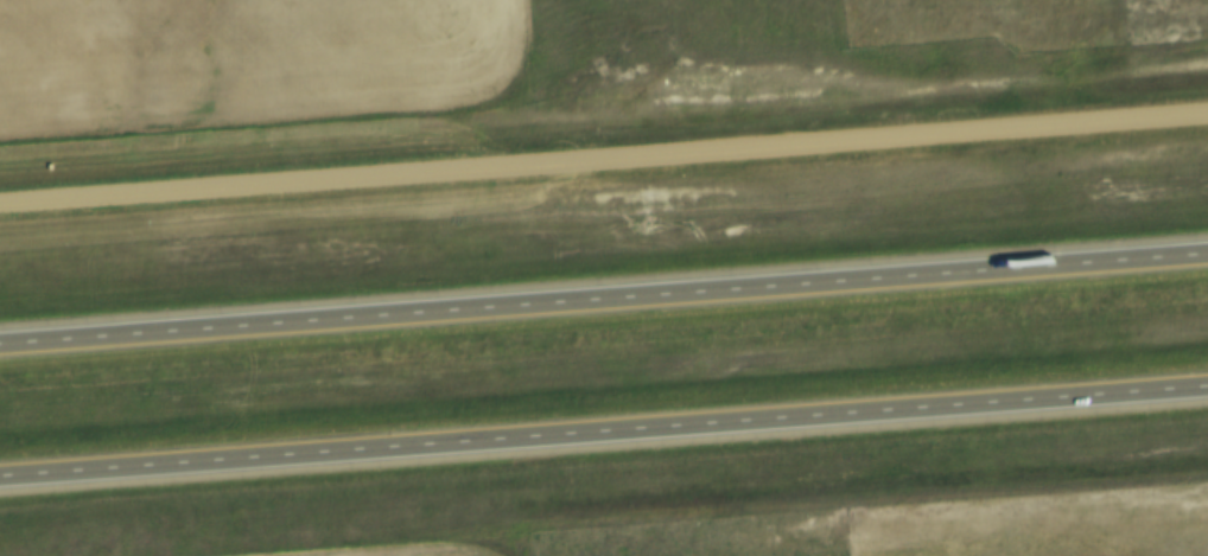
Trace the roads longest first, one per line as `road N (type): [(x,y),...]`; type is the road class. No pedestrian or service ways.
road 1 (motorway): [(1207,257),(0,348)]
road 2 (motorway): [(0,480),(1207,391)]
road 3 (residential): [(0,203),(1207,115)]

